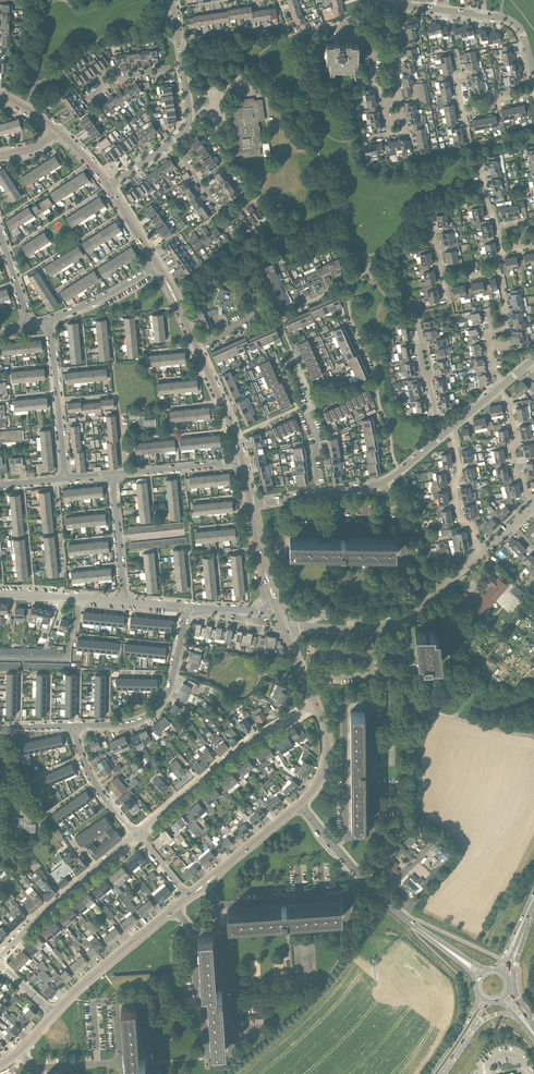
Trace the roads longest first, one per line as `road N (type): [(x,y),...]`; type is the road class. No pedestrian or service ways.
road 1 (residential): [(193,932),(211,1056),(231,1050),(218,930)]
road 2 (residential): [(388,535),(284,534),(282,554),(398,560),(399,535)]
road 3 (unclassified): [(135,834),(247,743),(315,702)]
road 4 (residential): [(76,727),(130,725),(154,713),(169,691),(188,609)]
road 5 (residential): [(0,958),(135,834)]
road 6 (residential): [(316,407),(278,319),(347,282)]
road 7 (residential): [(65,478),(50,318)]
road 8 (residential): [(347,836),(370,833),(370,698)]
road 9 (residential): [(55,1013),(174,909)]
road 10 (residential): [(370,698),(346,703),(347,836)]
road 11 (residential): [(218,930),(342,922),(346,896)]
road 12 (residential): [(346,896),(221,905),(218,930)]
road 13 (residential): [(188,897),(300,804)]
road 14 (residential): [(479,554),(473,530),(460,519),(451,429)]
road 15 (residential): [(125,602),(113,474)]
road 16 (residential): [(125,602),(0,595)]
road 17 (residential): [(197,346),(263,311),(247,264)]
road 18 (unclassified): [(135,834),(93,780),(76,727)]
road 19 (residential): [(242,461),(197,346)]
road 20 (residential): [(533,502),(517,473),(517,443),(500,388)]
road 21 (residential): [(50,318),(158,266)]
road 22 (residential): [(182,66),(117,78),(111,70),(85,100)]

